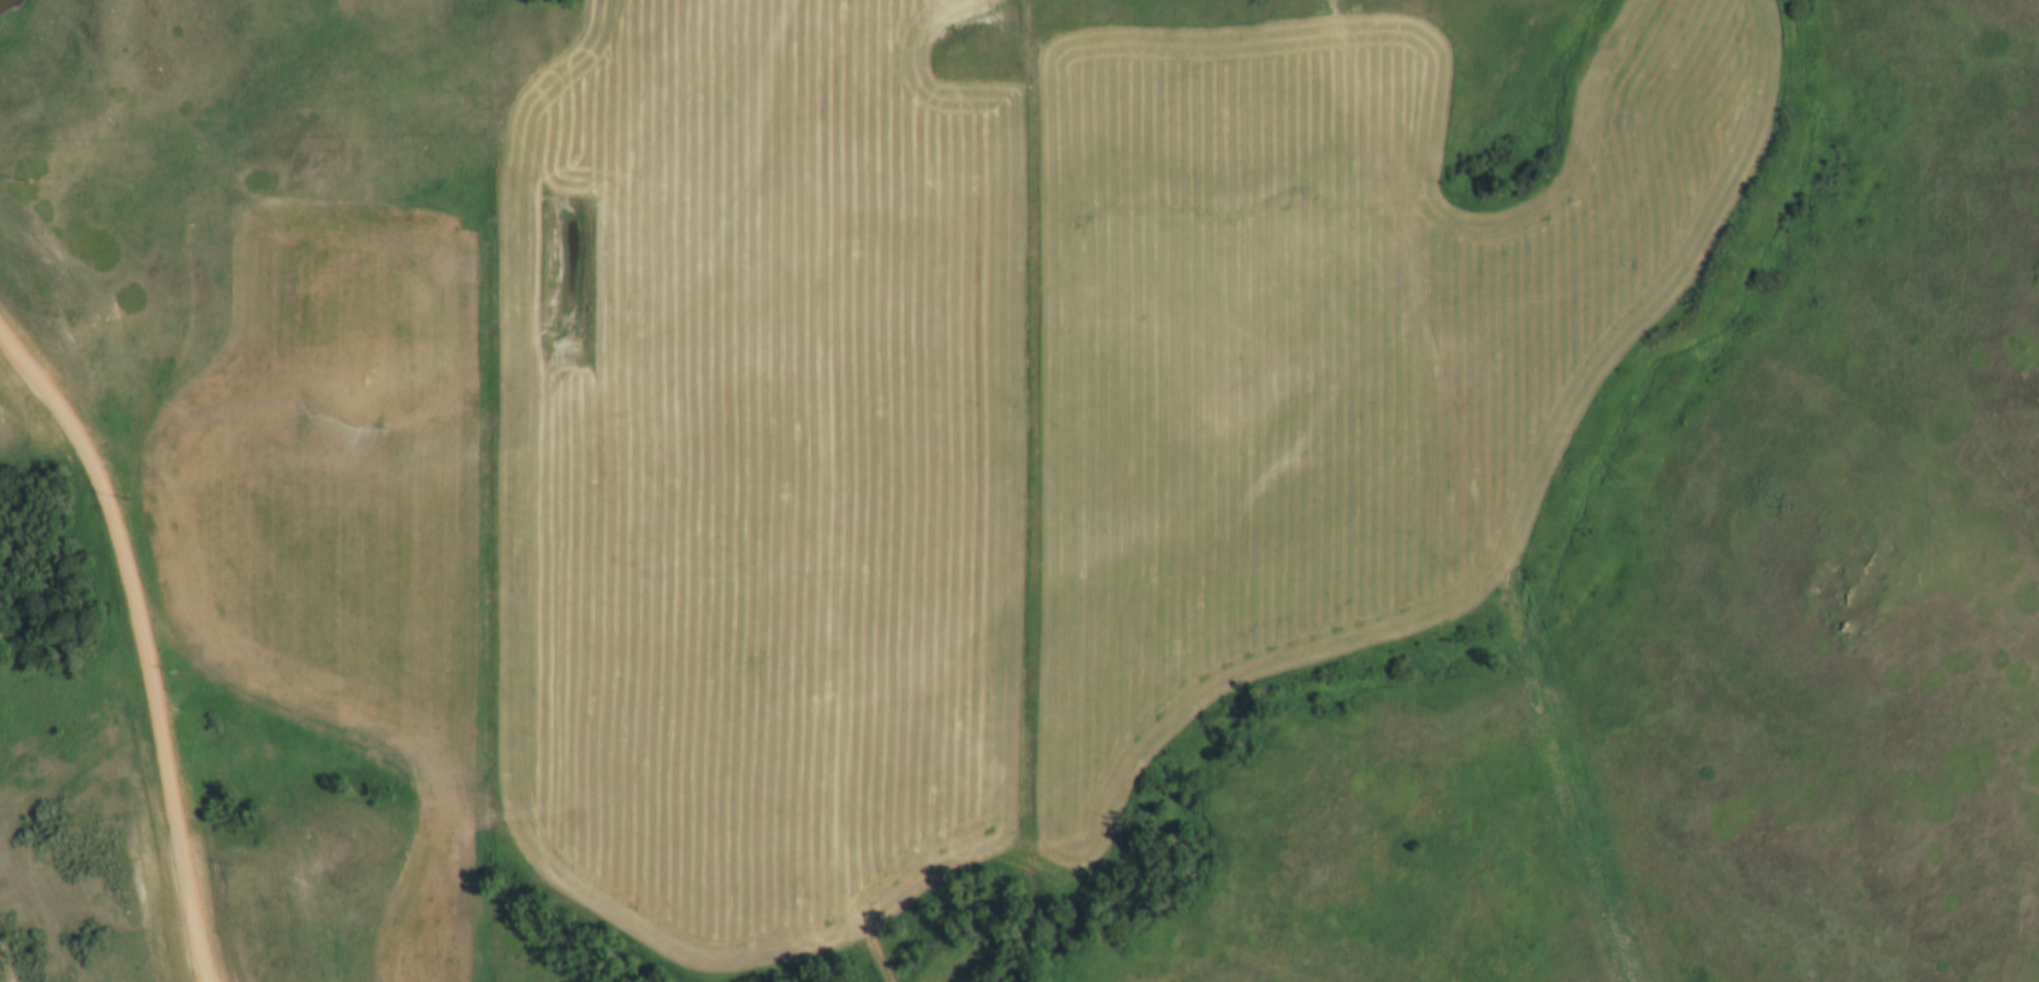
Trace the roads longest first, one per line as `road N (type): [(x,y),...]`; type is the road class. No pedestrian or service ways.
road 1 (track): [(1024,0),(1035,595),(1028,868)]

